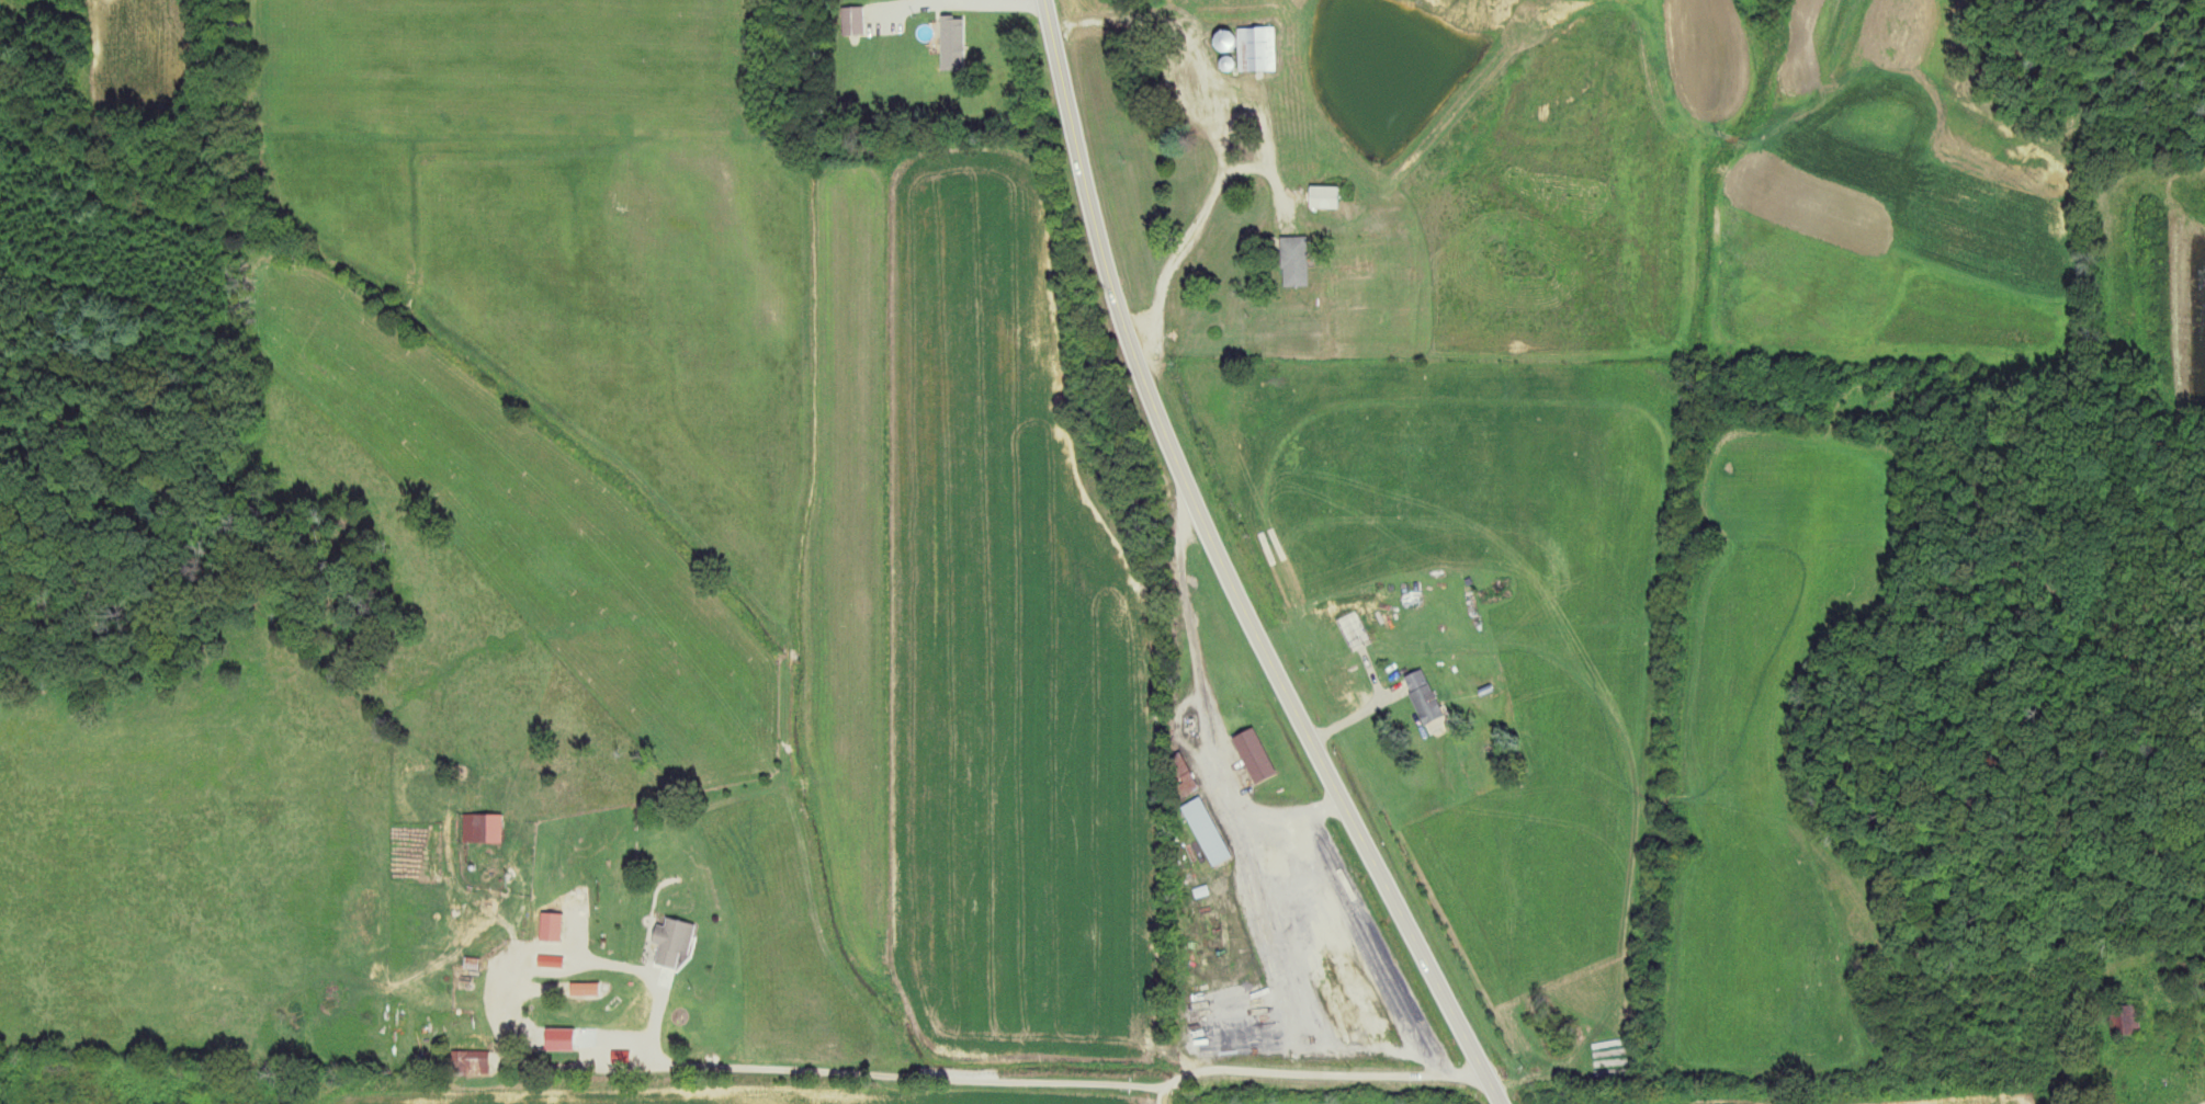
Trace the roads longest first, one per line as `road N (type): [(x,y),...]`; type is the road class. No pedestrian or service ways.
road 1 (secondary): [(1043,0),(1098,242),(1160,423),(1260,650),(1498,1103)]

